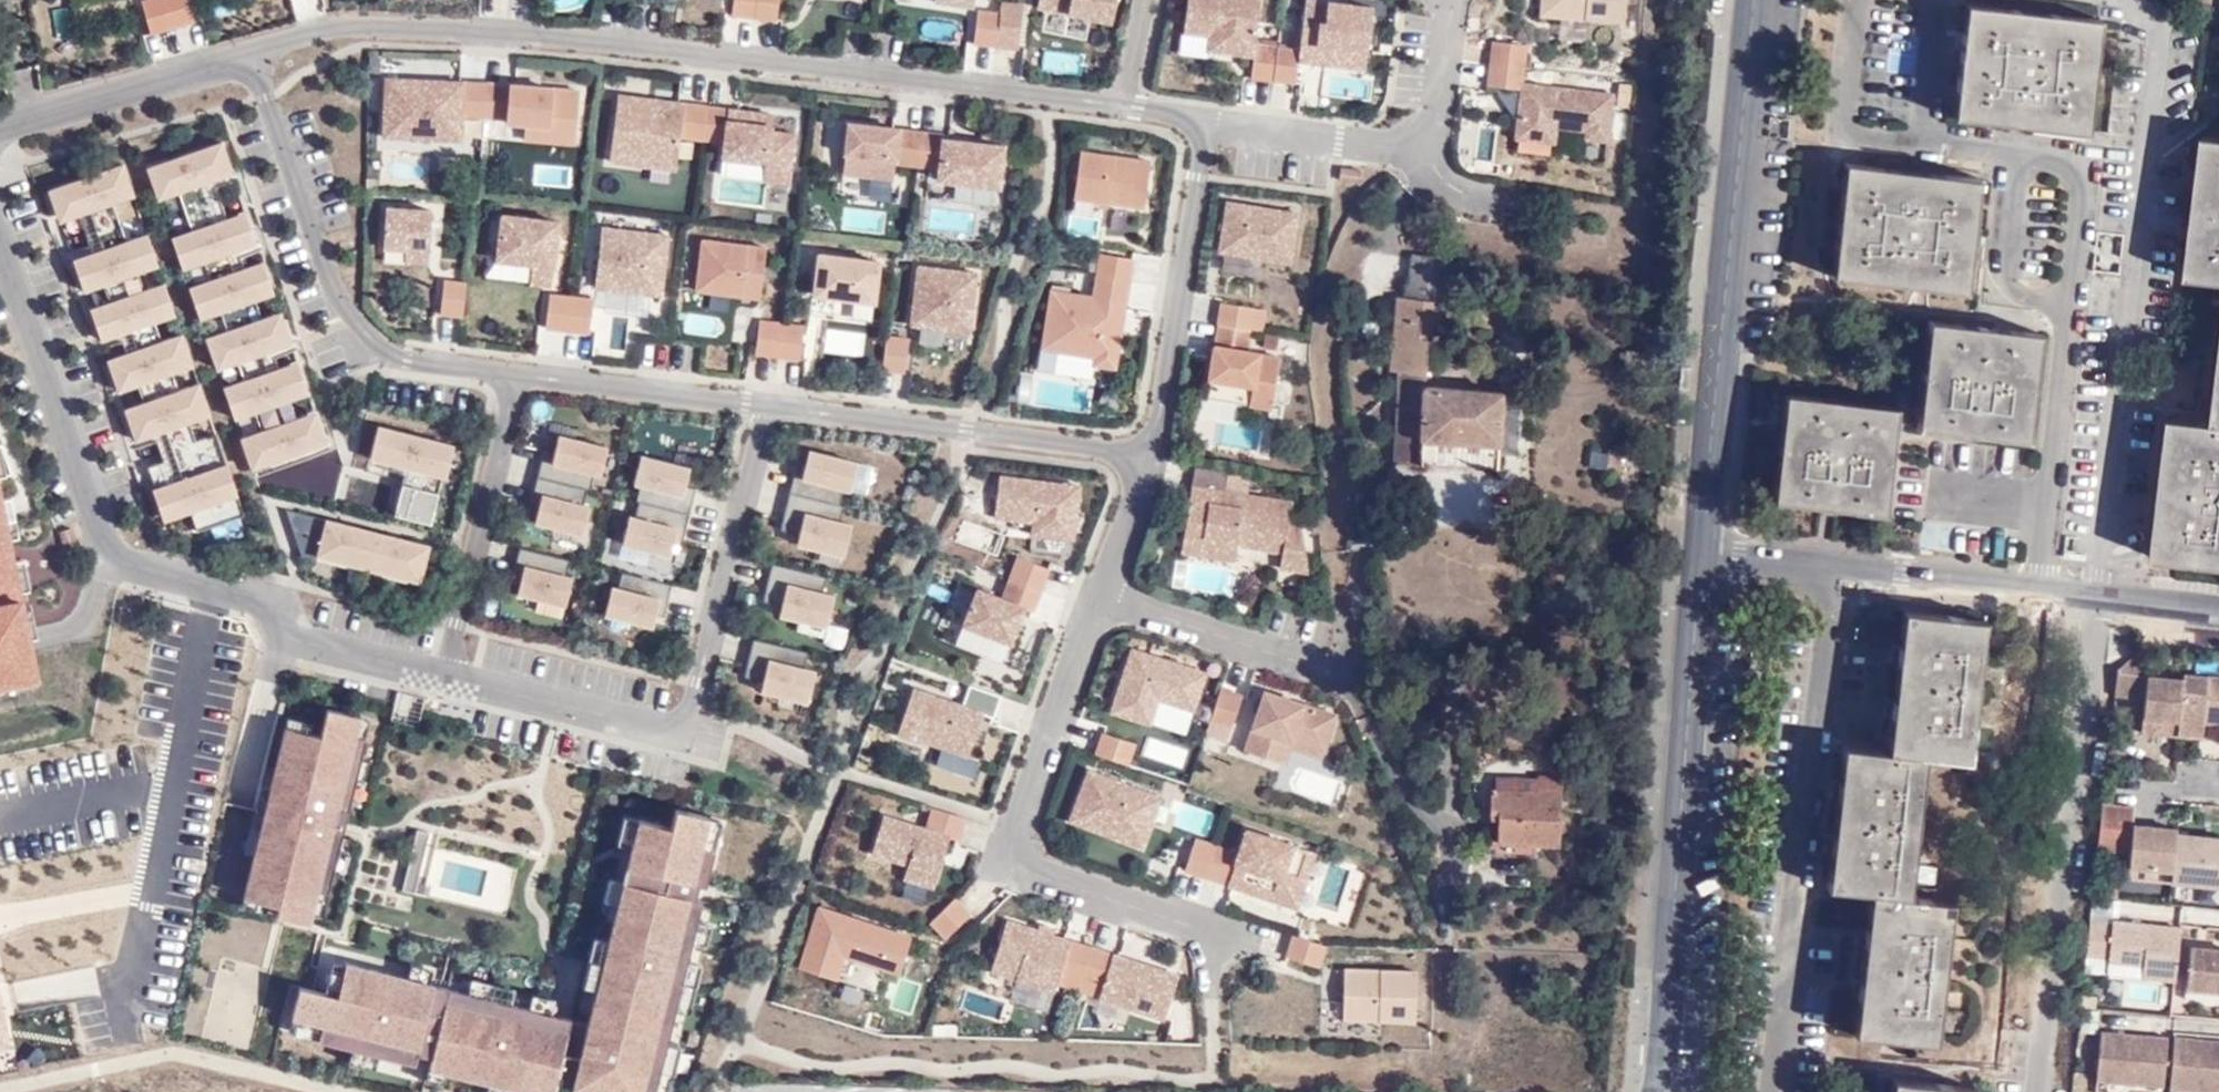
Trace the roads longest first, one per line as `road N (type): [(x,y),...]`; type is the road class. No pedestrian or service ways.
road 1 (residential): [(1205,113),(626,43),(348,33),(284,52)]
road 2 (residential): [(0,280),(104,557),(264,598),(302,646),(437,679)]
road 3 (residential): [(2098,599),(2159,38),(2147,17),(2112,0)]
road 4 (residential): [(437,679),(681,739),(760,412)]
road 5 (tertiary): [(1699,552),(1752,0)]
road 6 (tertiary): [(1663,1091),(1699,552)]
road 7 (residential): [(1831,568),(1776,1091)]
road 8 (residential): [(1104,589),(1014,849),(1063,884),(1222,938)]
road 9 (residential): [(284,52),(348,315),(399,365),(512,380)]
road 10 (residential): [(760,412),(1148,462)]
road 11 (residential): [(1205,113),(1421,139),(1434,0)]
road 12 (residential): [(1148,462),(1205,113)]
road 13 (residential): [(512,380),(437,679)]
road 14 (residential): [(0,135),(284,52)]
road 15 (residential): [(2034,591),(2068,299)]
road 16 (residential): [(512,380),(760,412)]
road 17 (residential): [(1104,589),(1337,679)]
road 18 (residential): [(1923,146),(1857,138),(1844,128),(1853,0)]
road 19 (residential): [(1831,568),(2034,591)]
road 20 (residential): [(2068,299),(2080,182),(2061,163),(2021,158)]
road 21 (residential): [(2021,158),(2011,277),(2024,291),(2068,299)]
road 22 (residential): [(1148,462),(1104,589)]
road 23 (residential): [(1699,552),(1831,568)]
road 24 (residential): [(1935,16),(1923,146)]
road 25 (residential): [(2098,599),(2218,612)]

